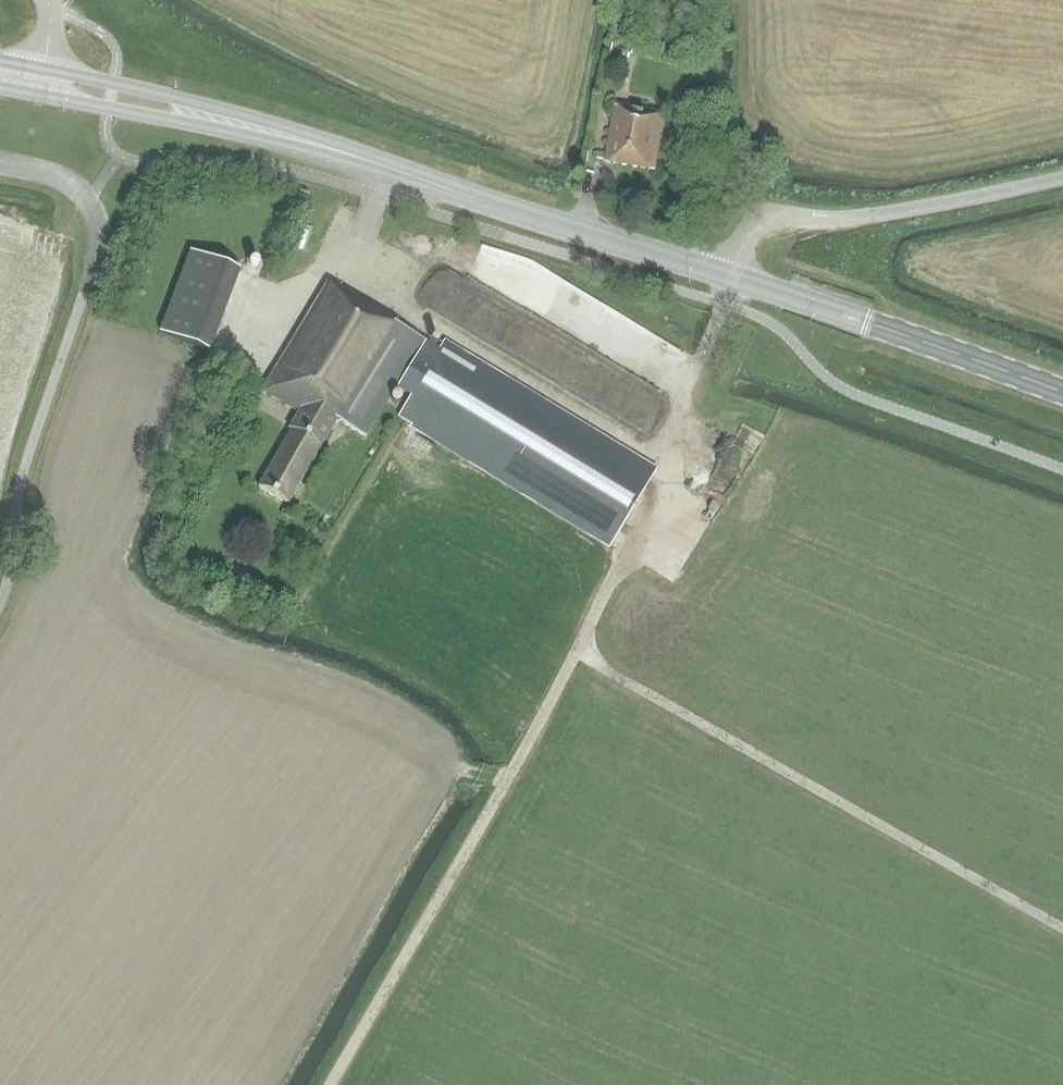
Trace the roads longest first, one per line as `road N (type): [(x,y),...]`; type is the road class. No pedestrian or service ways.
road 1 (track): [(329,1084),(669,484)]
road 2 (track): [(1062,928),(575,652)]
road 3 (primary): [(730,277),(355,155)]
road 4 (unclassified): [(730,277),(747,233),(770,217),(844,219),(1062,179)]
road 5 (primary): [(1062,392),(730,277)]
road 6 (primary): [(355,155),(281,124),(42,69)]
road 7 (primary): [(38,94),(355,155)]

